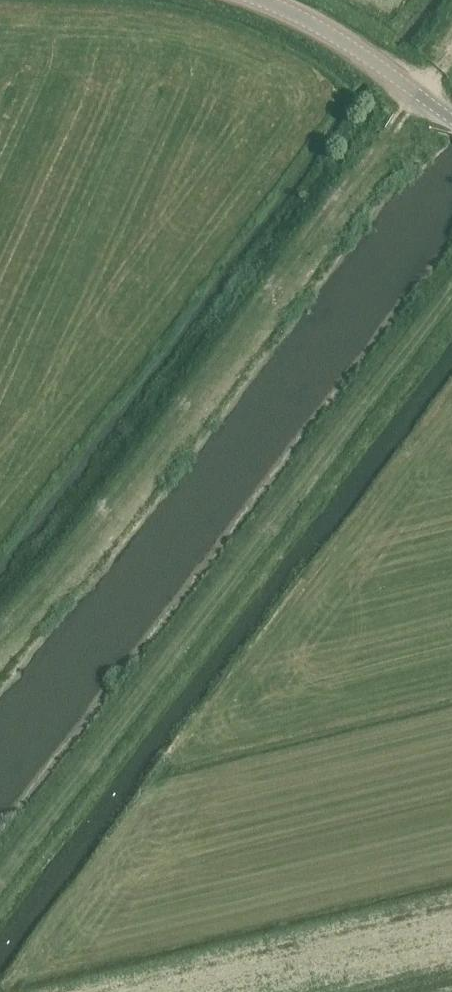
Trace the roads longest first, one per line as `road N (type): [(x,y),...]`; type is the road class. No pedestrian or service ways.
road 1 (track): [(451,286),(0,886)]
road 2 (track): [(416,92),(0,649)]
road 3 (tertiary): [(451,121),(321,16),(284,0)]

